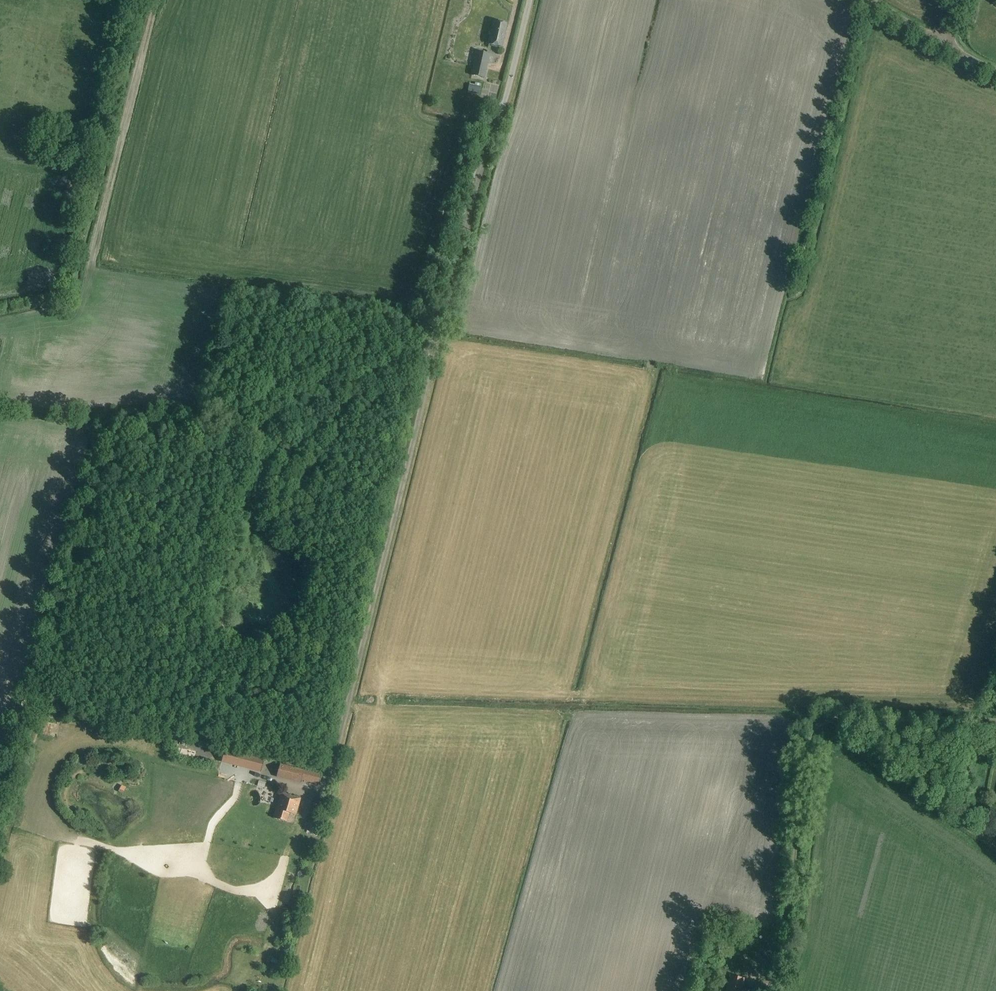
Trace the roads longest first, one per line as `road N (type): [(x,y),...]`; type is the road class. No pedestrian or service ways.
road 1 (track): [(330,767),(435,341),(506,96)]
road 2 (track): [(995,724),(827,719),(815,725),(789,937),(778,950)]

